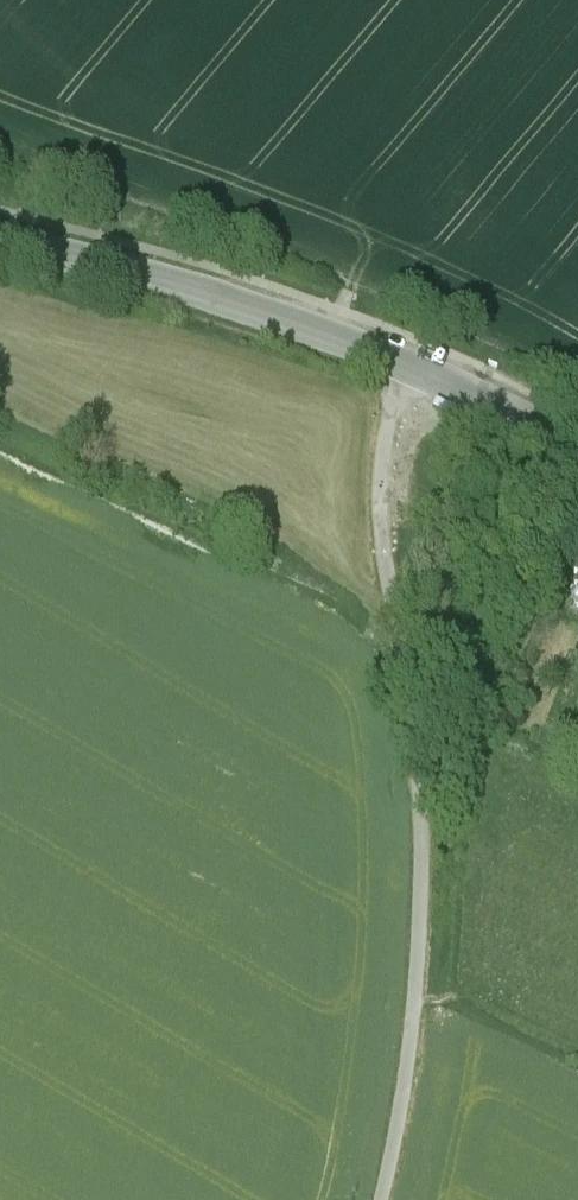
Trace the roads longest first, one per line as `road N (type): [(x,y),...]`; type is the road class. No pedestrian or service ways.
road 1 (tertiary): [(0,282),(293,369),(577,494)]

